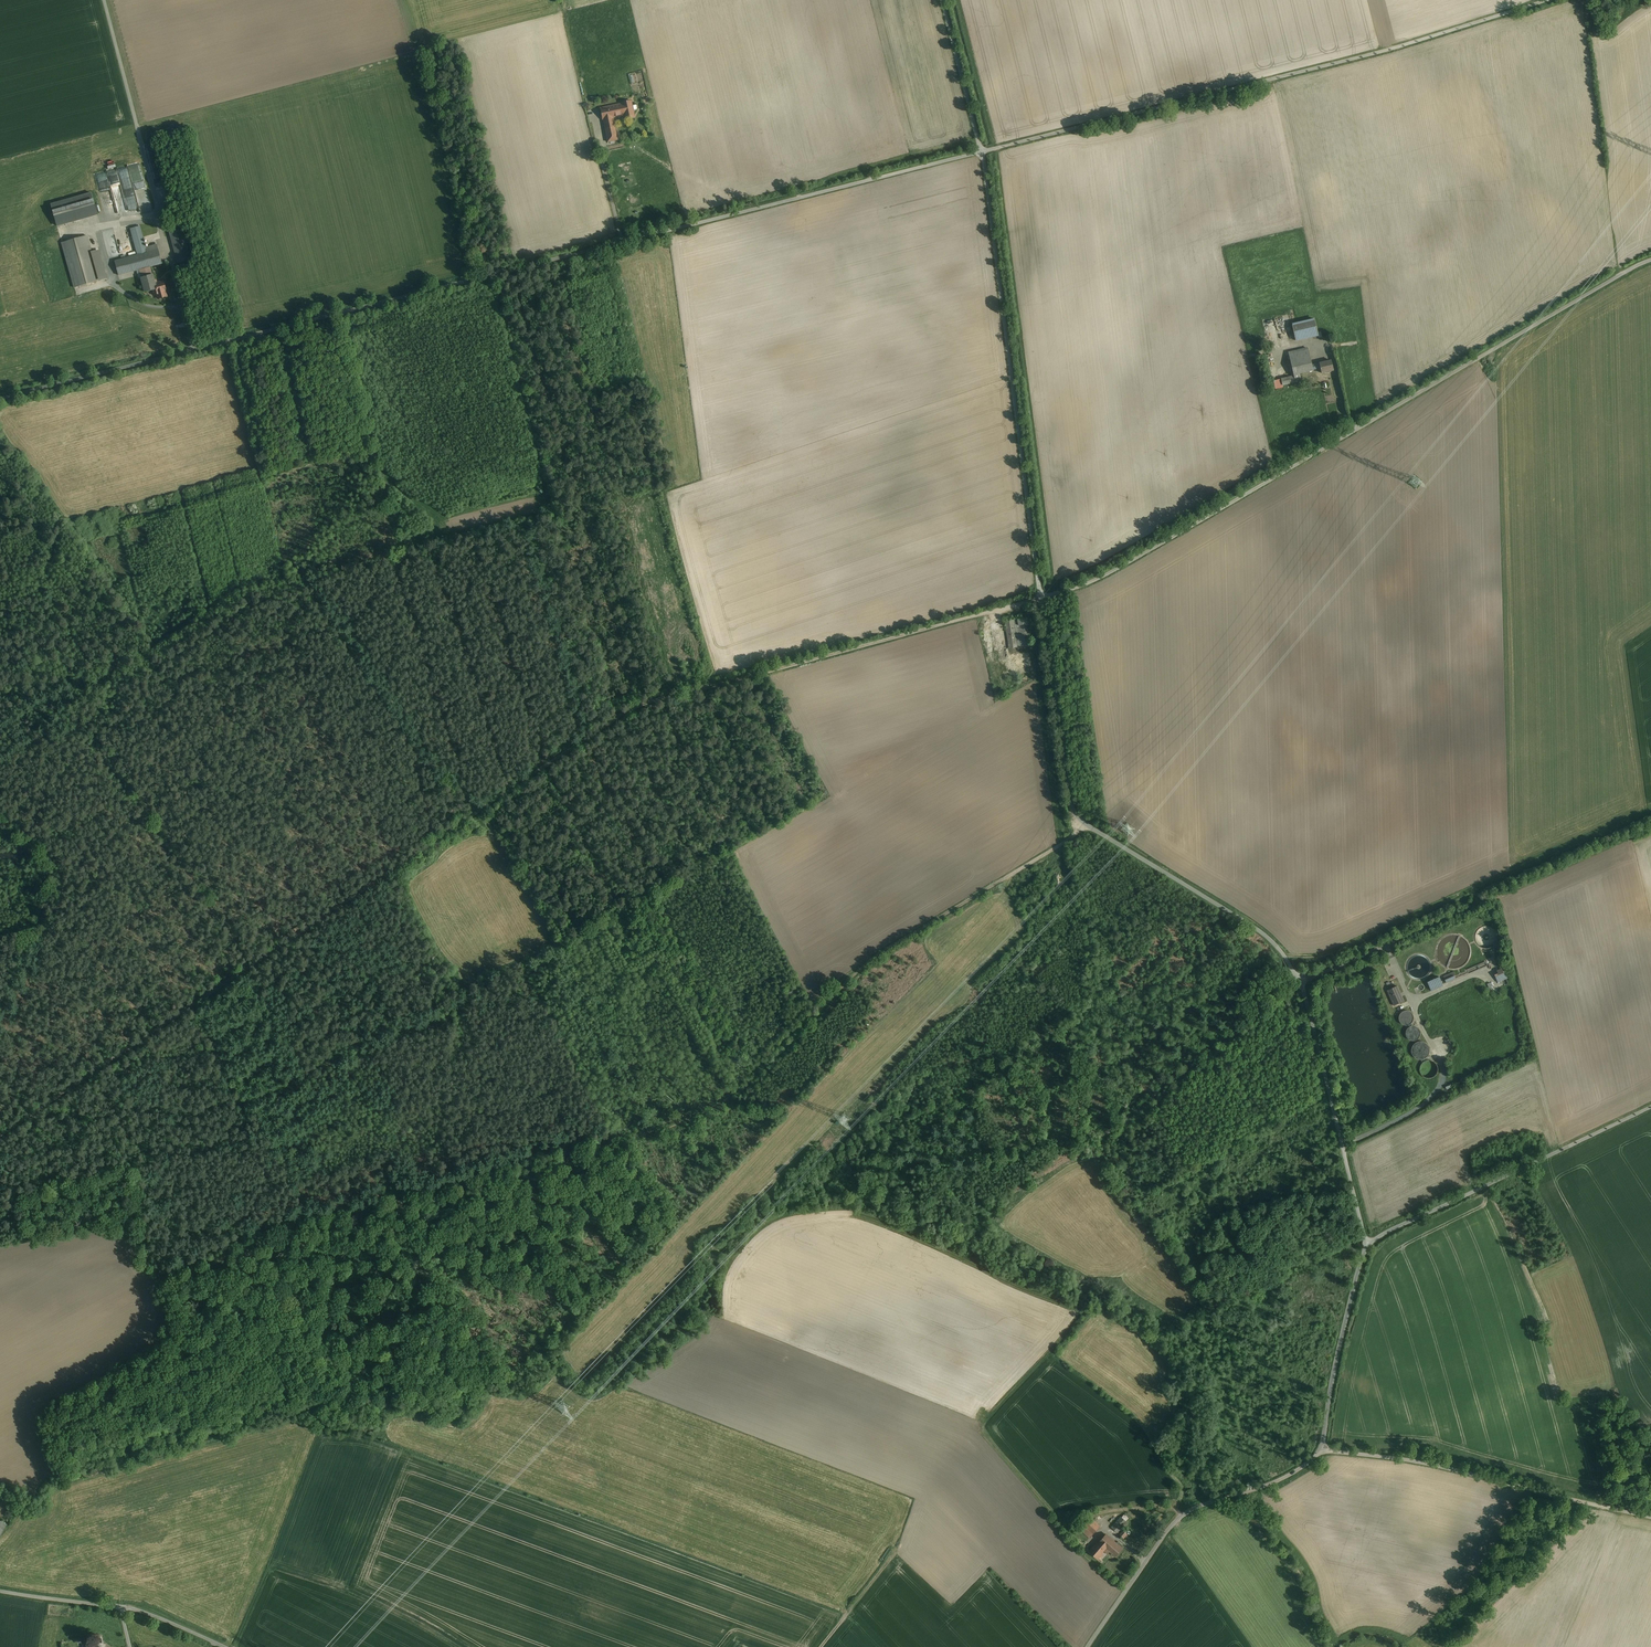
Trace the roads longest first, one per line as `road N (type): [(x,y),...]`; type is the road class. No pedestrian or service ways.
road 1 (track): [(109,1059),(124,1091),(157,1274),(268,1230),(668,1125),(705,1107),(742,1086),(871,954),(1071,835),(1080,819)]
road 2 (track): [(1040,596),(627,709),(0,1133)]
road 3 (unclassified): [(982,152),(0,396)]
road 4 (unclassified): [(1040,596),(1074,813),(1248,921),(1279,949),(1307,1001),(1366,1244)]
road 5 (unclassified): [(1650,259),(1106,572),(1040,596)]
road 6 (unclassified): [(1532,0),(982,152)]
road 7 (track): [(525,264),(648,702)]
road 8 (unclassified): [(982,152),(1040,596)]
road 9 (unclassified): [(1322,1449),(1432,1463),(1650,1517)]
road 10 (unclassified): [(1322,1449),(1282,1478),(1178,1518),(1088,1646)]
road 11 (unclassified): [(1650,1107),(1366,1244)]
road 12 (track): [(1300,982),(1205,1049),(1100,1137),(1093,1153)]
road 13 (track): [(1650,826),(1407,936)]
road 14 (track): [(1183,1515),(1174,1506),(1059,1518),(985,1436)]
road 15 (track): [(471,814),(459,809),(332,624)]
road 16 (unclassified): [(224,1646),(133,1609),(0,1591)]
road 17 (track): [(328,1335),(113,1403)]
road 18 (track): [(159,213),(103,0)]
road 19 (track): [(1346,435),(1379,646)]
road 20 (unclassified): [(1366,1244),(1322,1449)]
road 21 (unclassified): [(943,0),(982,152)]
road 22 (track): [(268,1230),(316,1370)]
road 23 (track): [(596,1142),(613,1214),(607,1266)]

